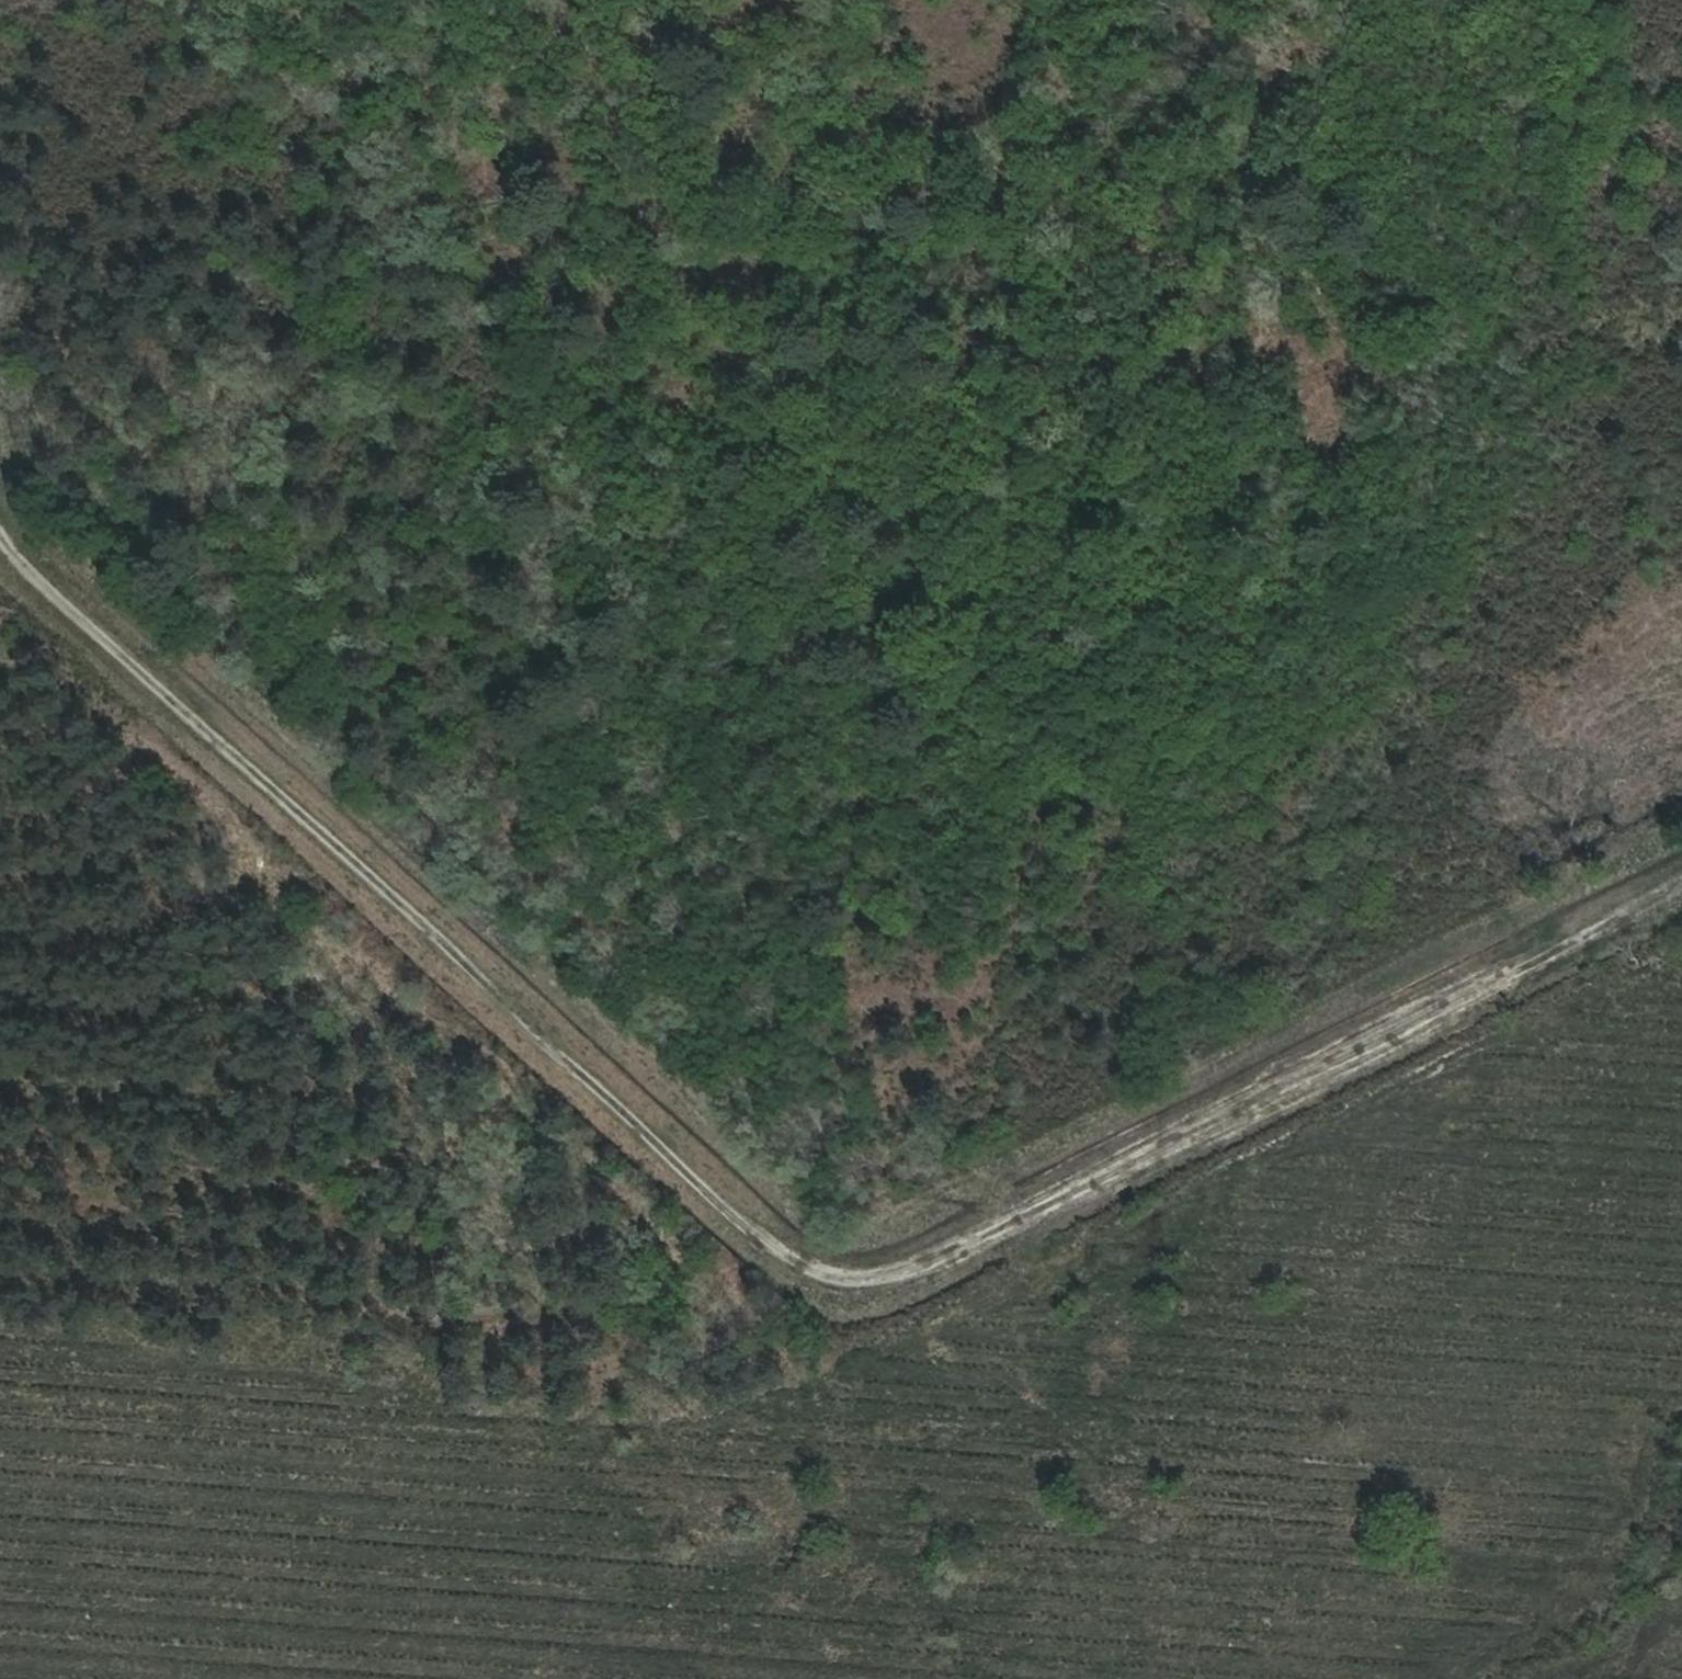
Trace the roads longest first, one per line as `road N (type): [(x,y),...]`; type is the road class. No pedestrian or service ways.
road 1 (track): [(0,567),(838,1270),(1681,867)]

